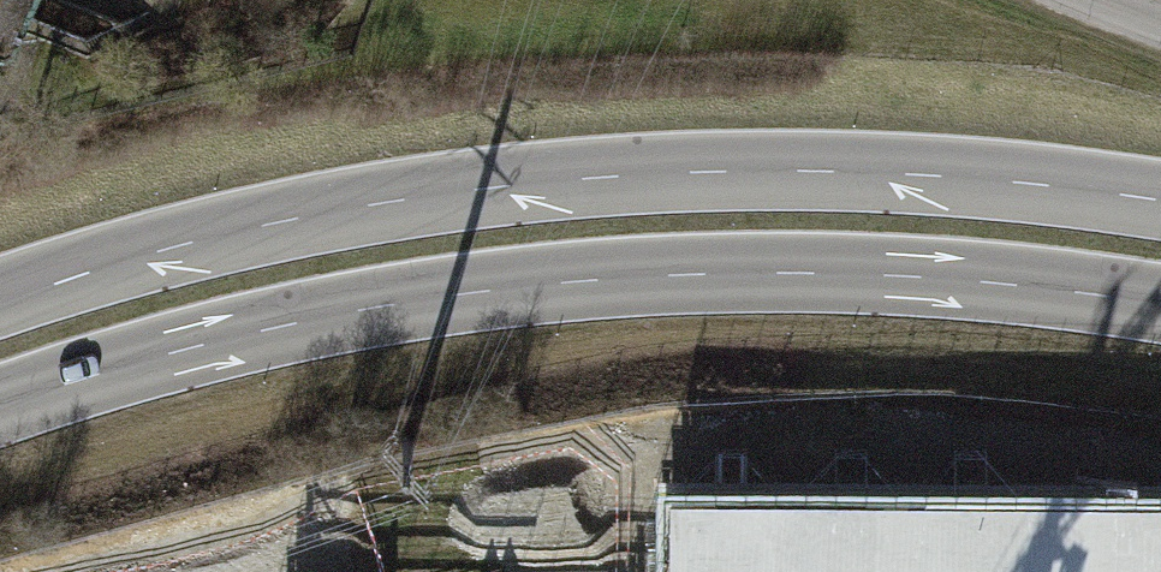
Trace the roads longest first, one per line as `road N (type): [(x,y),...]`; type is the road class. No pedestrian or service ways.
road 1 (primary): [(0,405),(351,312),(532,281),(749,269),(967,279),(1160,307)]
road 2 (primary): [(1160,199),(949,175),(724,171),(464,189),(281,220),(0,305)]

